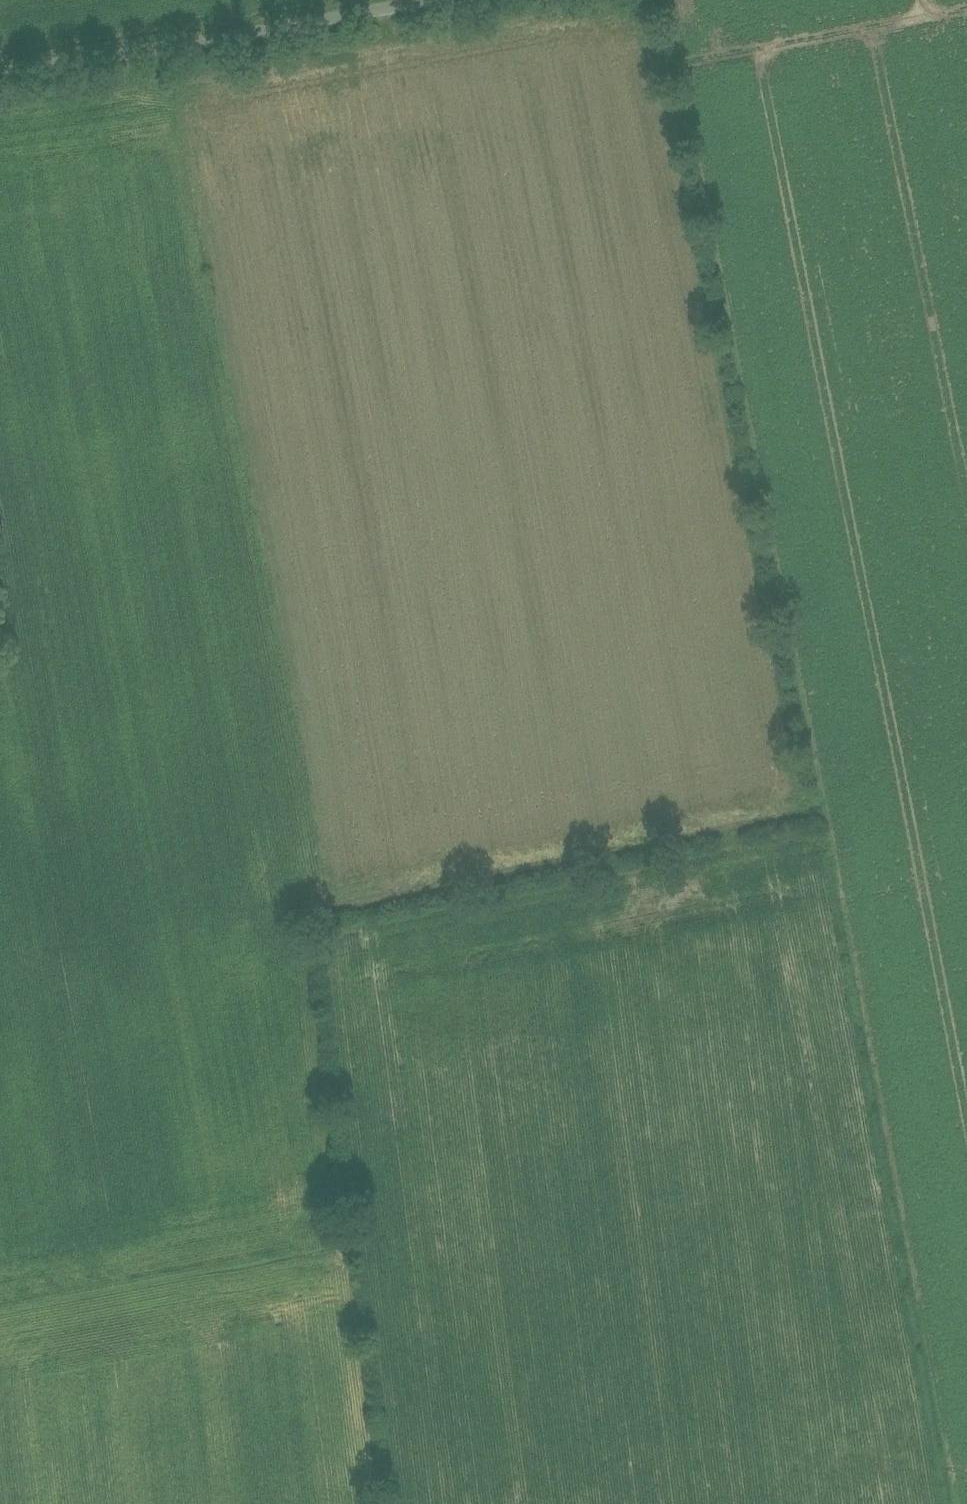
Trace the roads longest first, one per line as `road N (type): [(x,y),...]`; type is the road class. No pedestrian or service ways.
road 1 (unclassified): [(0,52),(317,0)]

